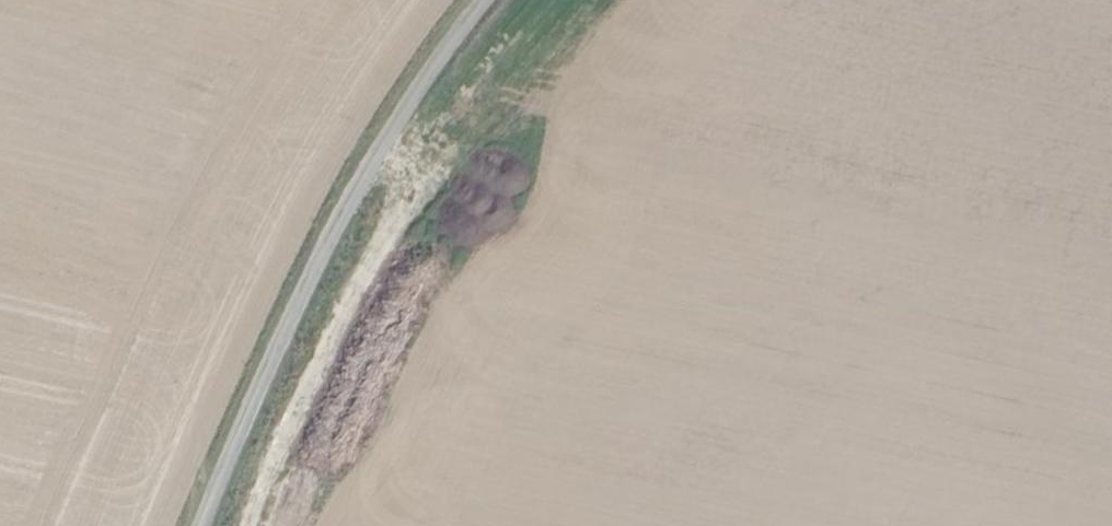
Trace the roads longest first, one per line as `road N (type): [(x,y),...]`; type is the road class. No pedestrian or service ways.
road 1 (tertiary): [(483,0),(446,44),(355,194),(215,525)]

